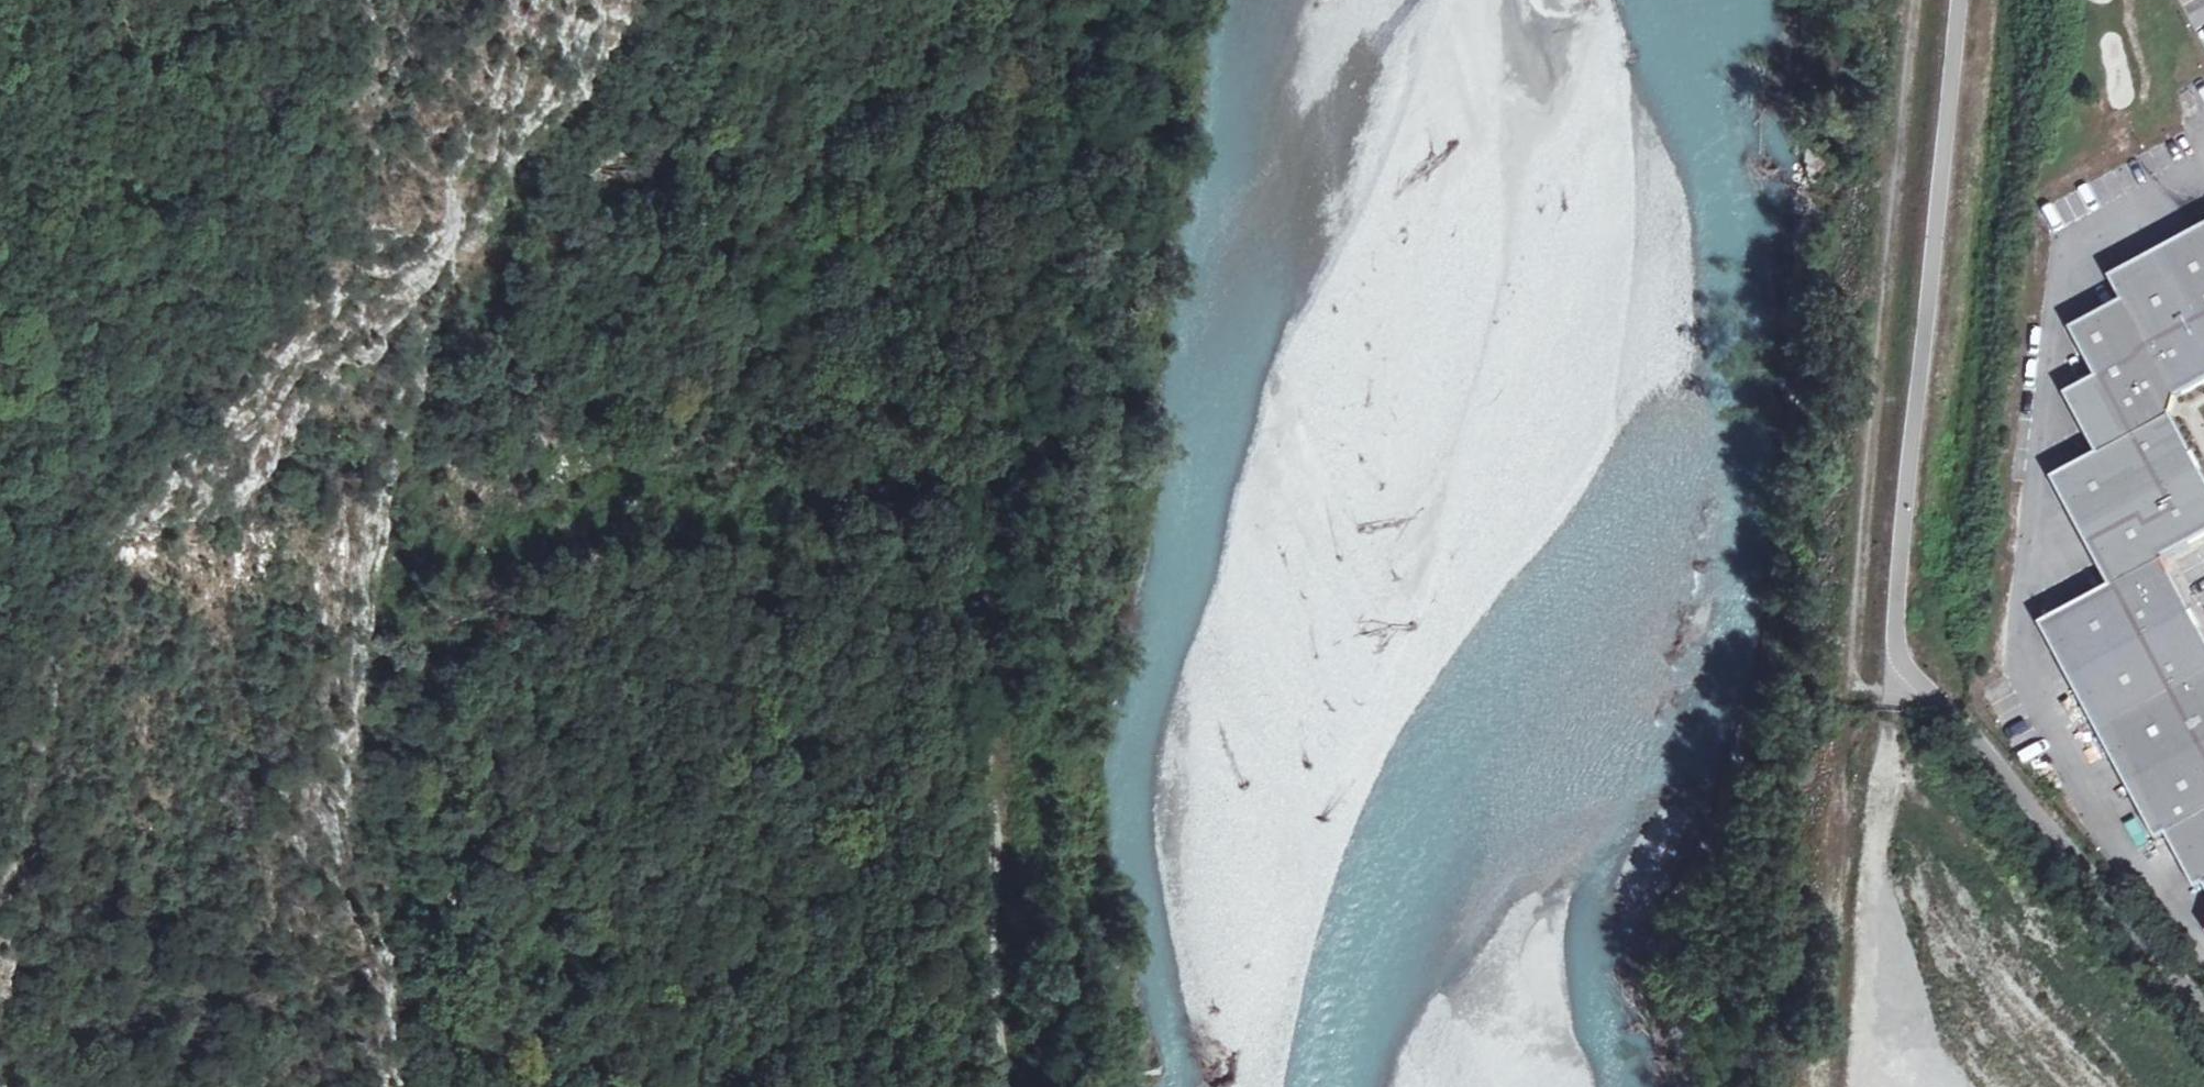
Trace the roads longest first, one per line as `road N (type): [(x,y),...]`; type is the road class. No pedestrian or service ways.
road 1 (track): [(1081,0),(1048,137),(1032,326),(999,427),(979,535),(999,1014),(1009,1086)]
road 2 (track): [(553,1086),(528,875)]

